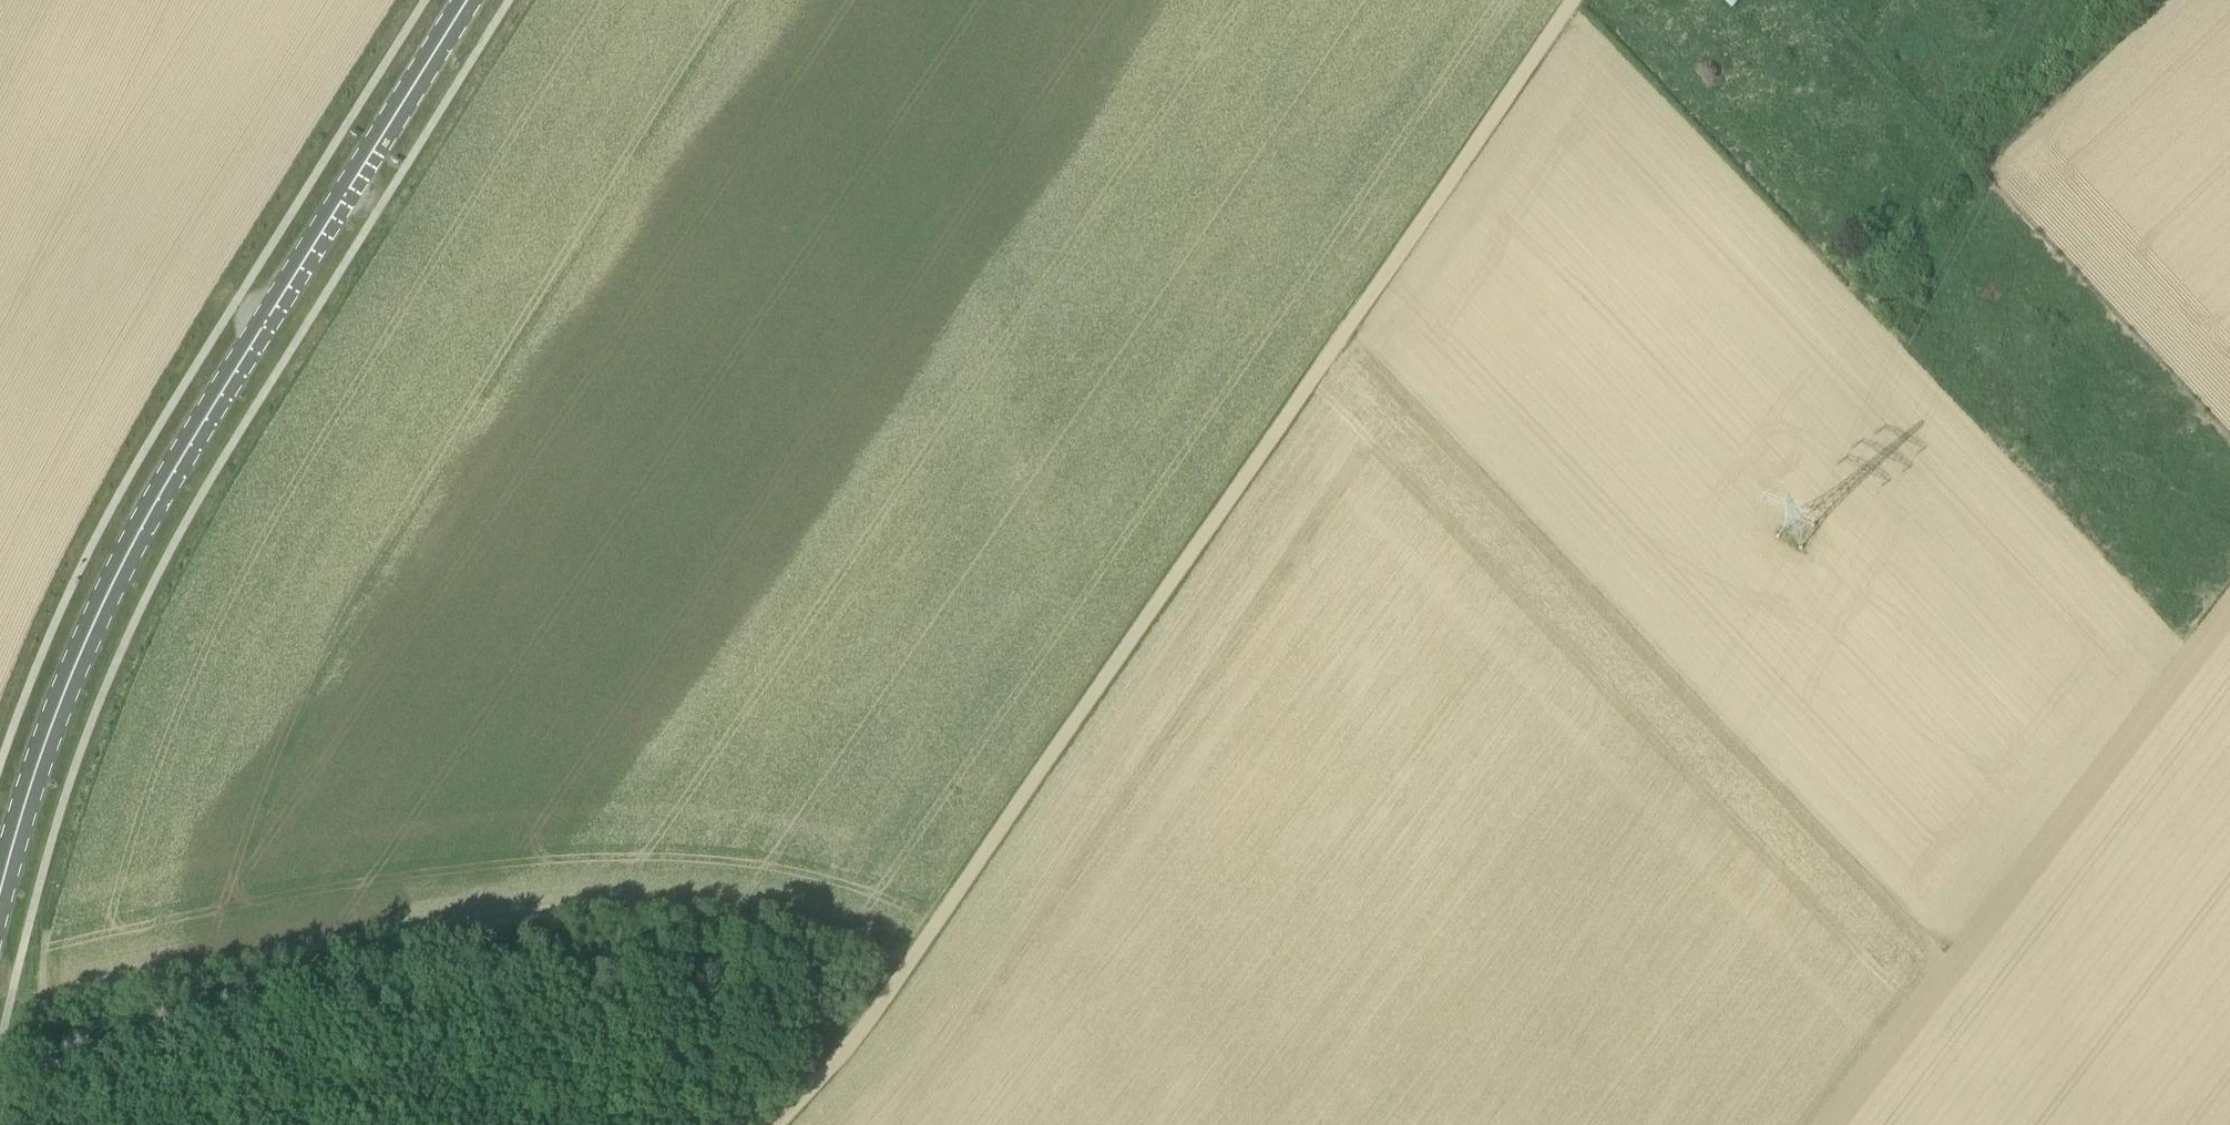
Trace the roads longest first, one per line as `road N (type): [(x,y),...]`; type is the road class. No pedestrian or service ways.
road 1 (track): [(780,1124),(836,1064),(938,921),(1577,0)]
road 2 (primary): [(469,0),(125,561),(59,710),(0,897)]

